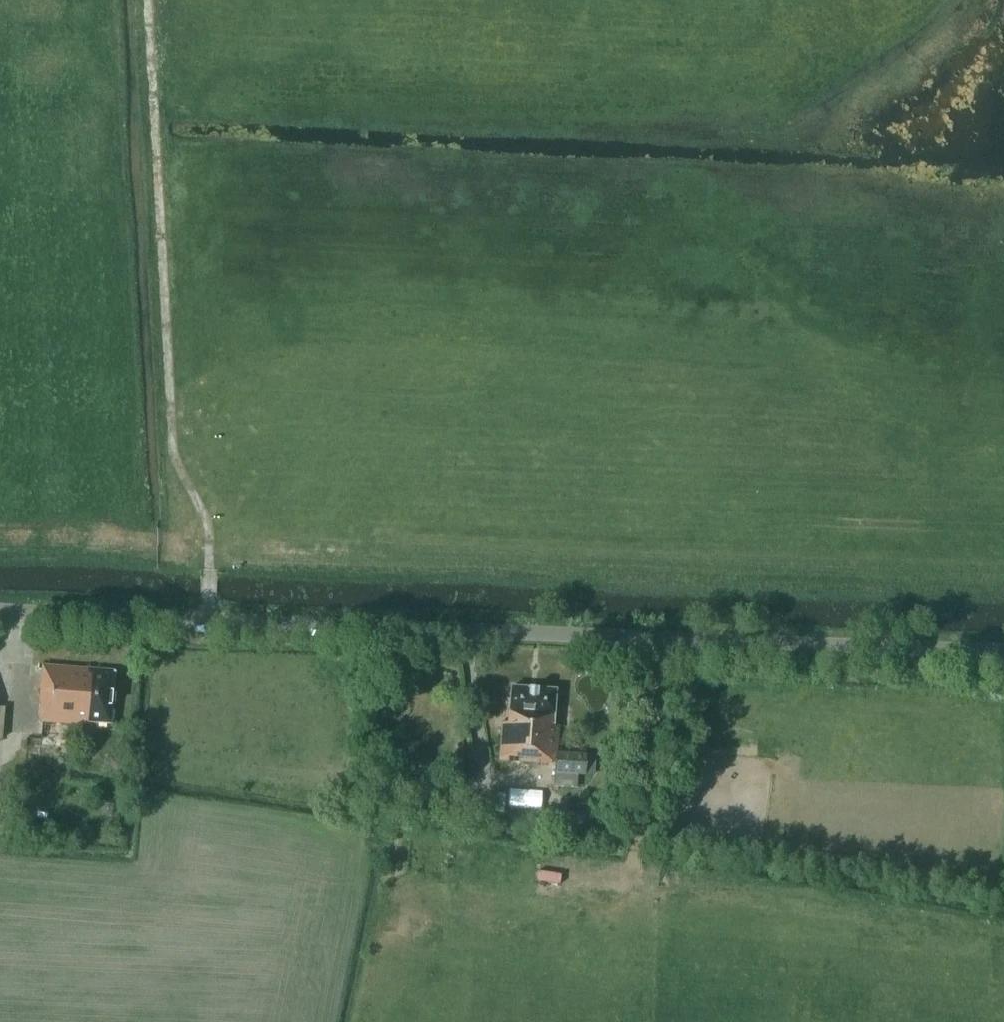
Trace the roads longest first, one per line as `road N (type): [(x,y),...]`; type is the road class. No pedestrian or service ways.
road 1 (unclassified): [(1003,652),(0,612)]

